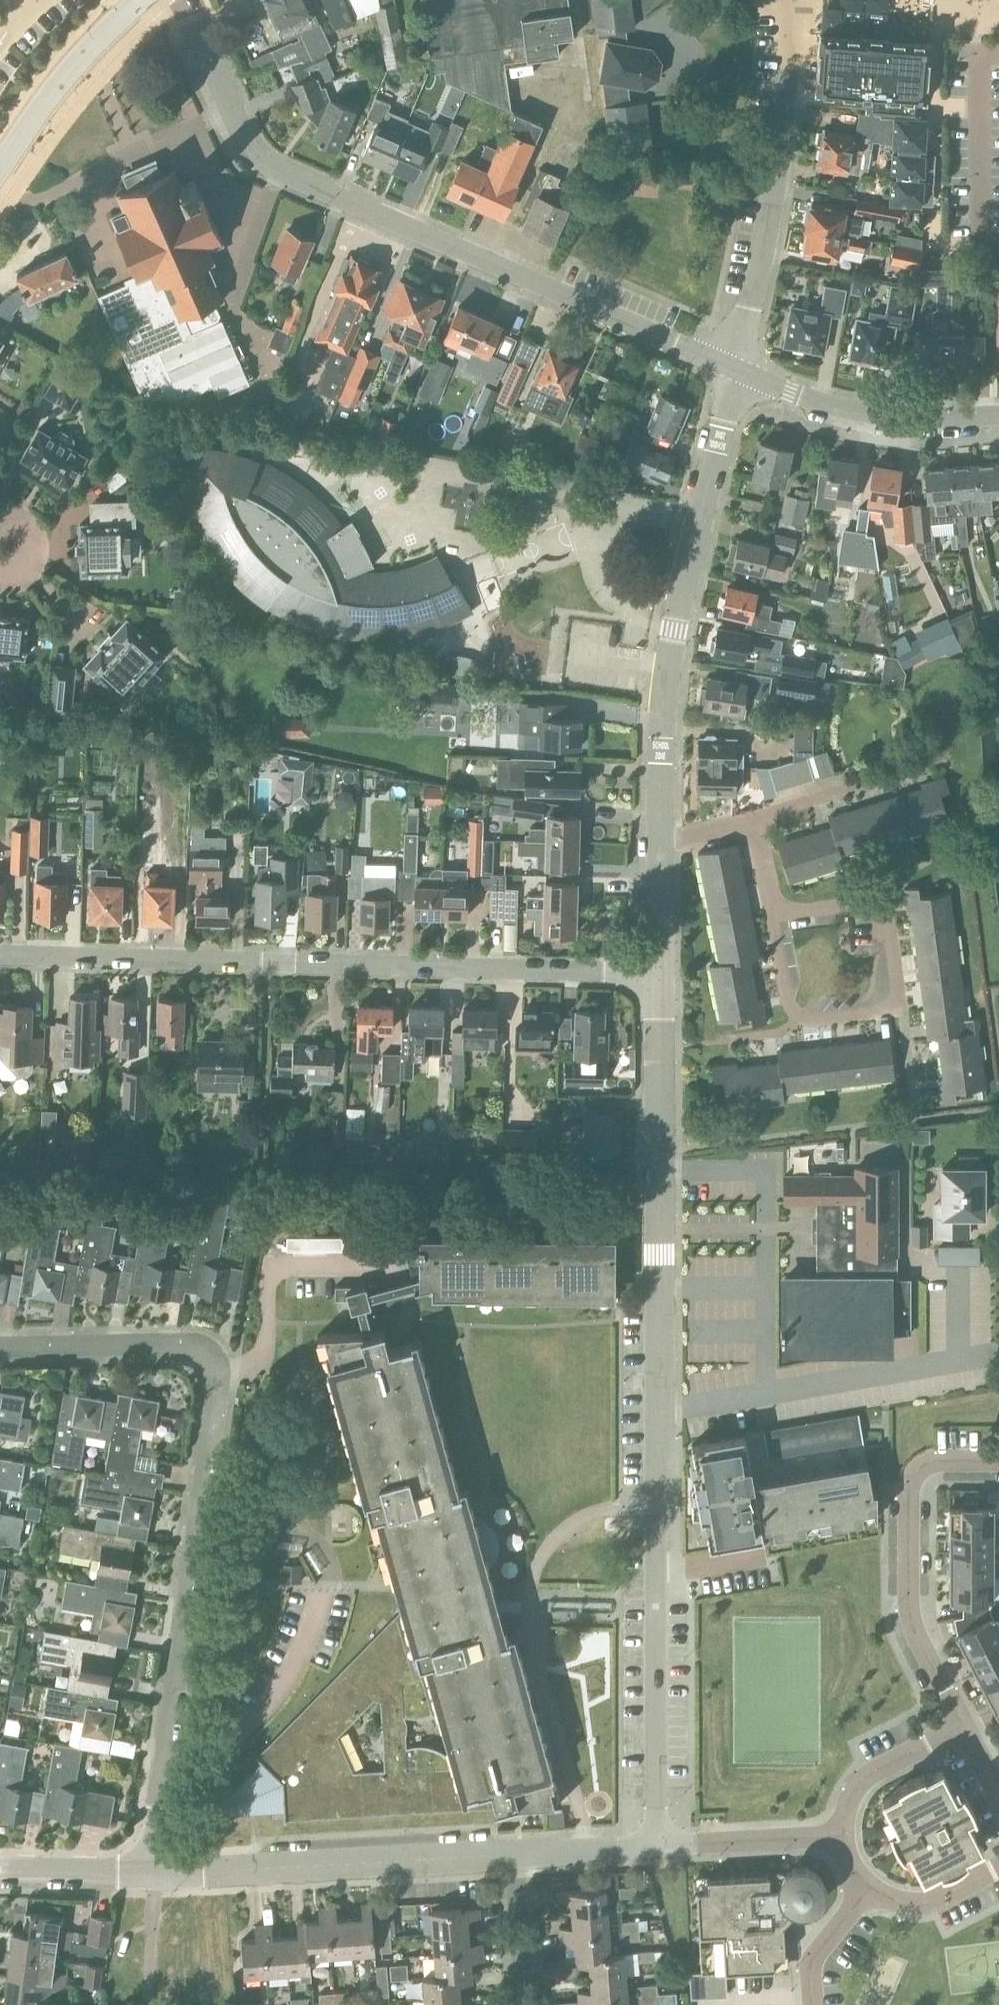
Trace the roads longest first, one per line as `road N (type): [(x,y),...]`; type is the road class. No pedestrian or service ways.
road 1 (residential): [(655,1846),(661,969)]
road 2 (residential): [(156,1872),(214,1371),(183,1345),(0,1349)]
road 3 (unclassified): [(183,0),(252,150),(271,170),(737,371)]
road 4 (residential): [(661,969),(0,955)]
road 5 (residential): [(661,843),(668,670),(737,371)]
road 6 (residential): [(737,371),(780,168),(789,3)]
road 7 (residential): [(156,1872),(518,1853)]
road 8 (residential): [(964,1731),(912,1613),(912,1483),(932,1463),(998,1459)]
road 9 (residential): [(775,920),(795,1021),(901,1005),(881,908)]
road 10 (unclassified): [(737,371),(869,418),(998,416)]
road 11 (tertiary): [(0,167),(61,82),(142,0)]
road 12 (residential): [(945,762),(755,816)]
road 13 (residential): [(655,1846),(841,1836)]
road 14 (residential): [(964,1731),(855,1788),(841,1836)]
road 15 (residential): [(0,1873),(156,1872)]
road 16 (residential): [(518,2004),(518,1853)]
road 17 (residential): [(867,1891),(933,1901),(998,1869)]
road 18 (residential): [(518,1853),(655,1846)]
road 19 (residential): [(867,1891),(815,1954),(811,2004)]
road 20 (residential): [(661,969),(661,843)]

